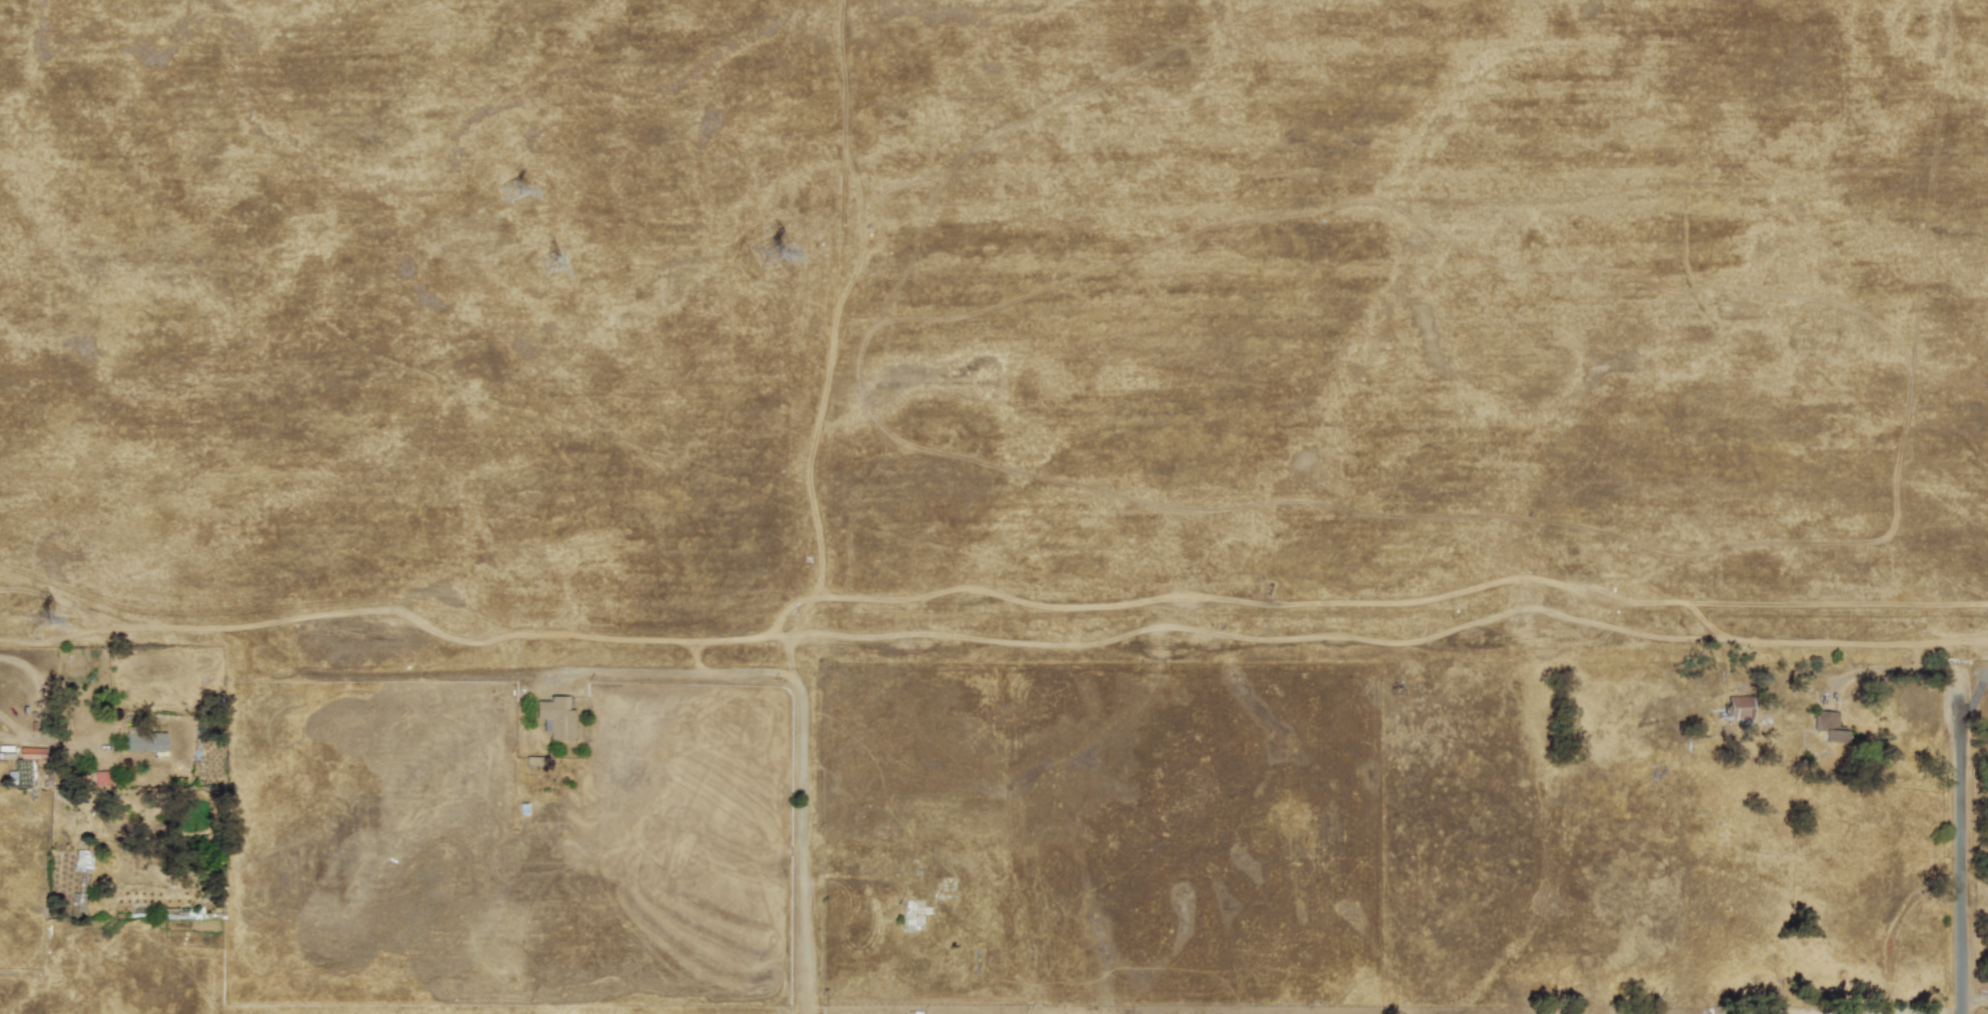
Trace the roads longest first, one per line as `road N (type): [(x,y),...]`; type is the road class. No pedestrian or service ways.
road 1 (residential): [(1958,1013),(1952,672)]
road 2 (residential): [(805,1013),(797,688)]

